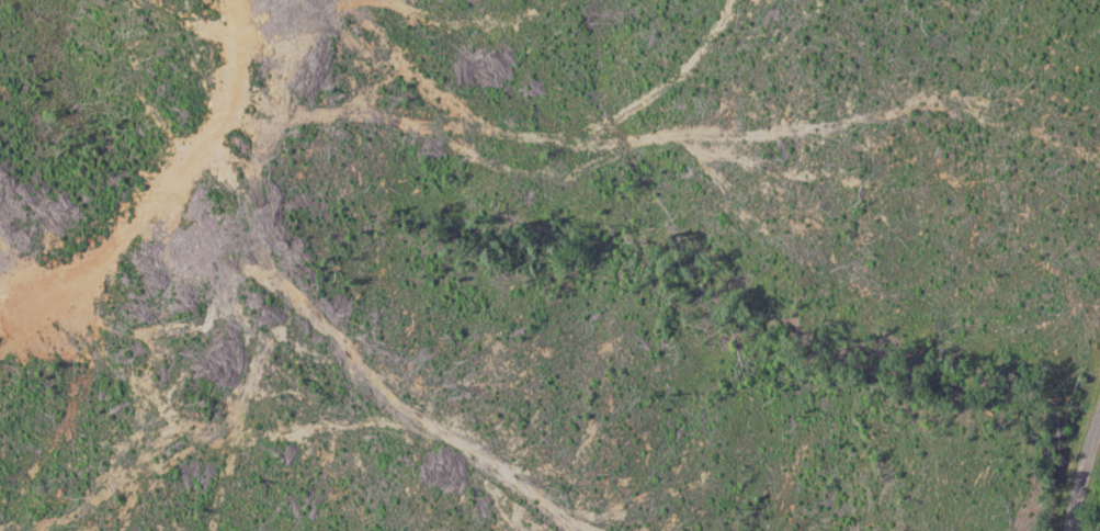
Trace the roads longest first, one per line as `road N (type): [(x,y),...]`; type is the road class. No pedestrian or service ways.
road 1 (residential): [(1099,415),(1066,530)]

